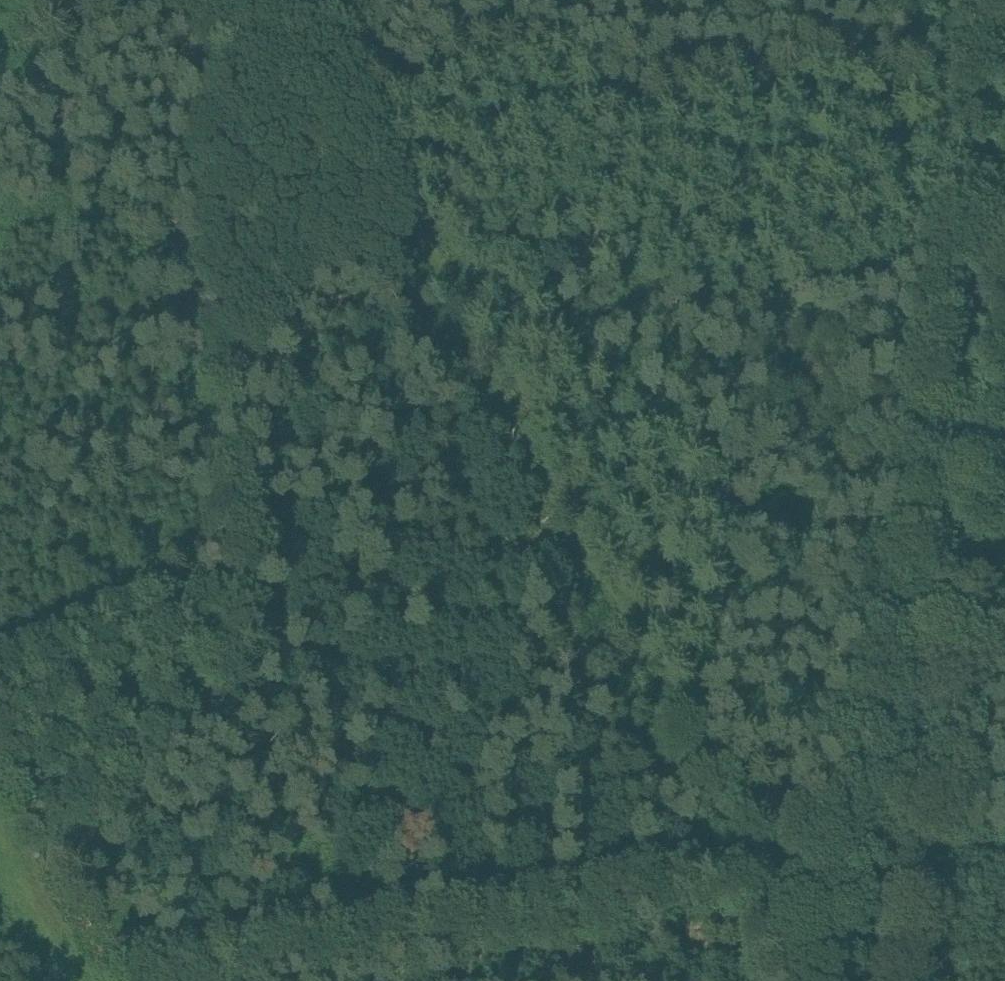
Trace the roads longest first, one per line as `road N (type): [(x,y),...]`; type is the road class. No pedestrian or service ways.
road 1 (track): [(874,980),(1004,142)]

